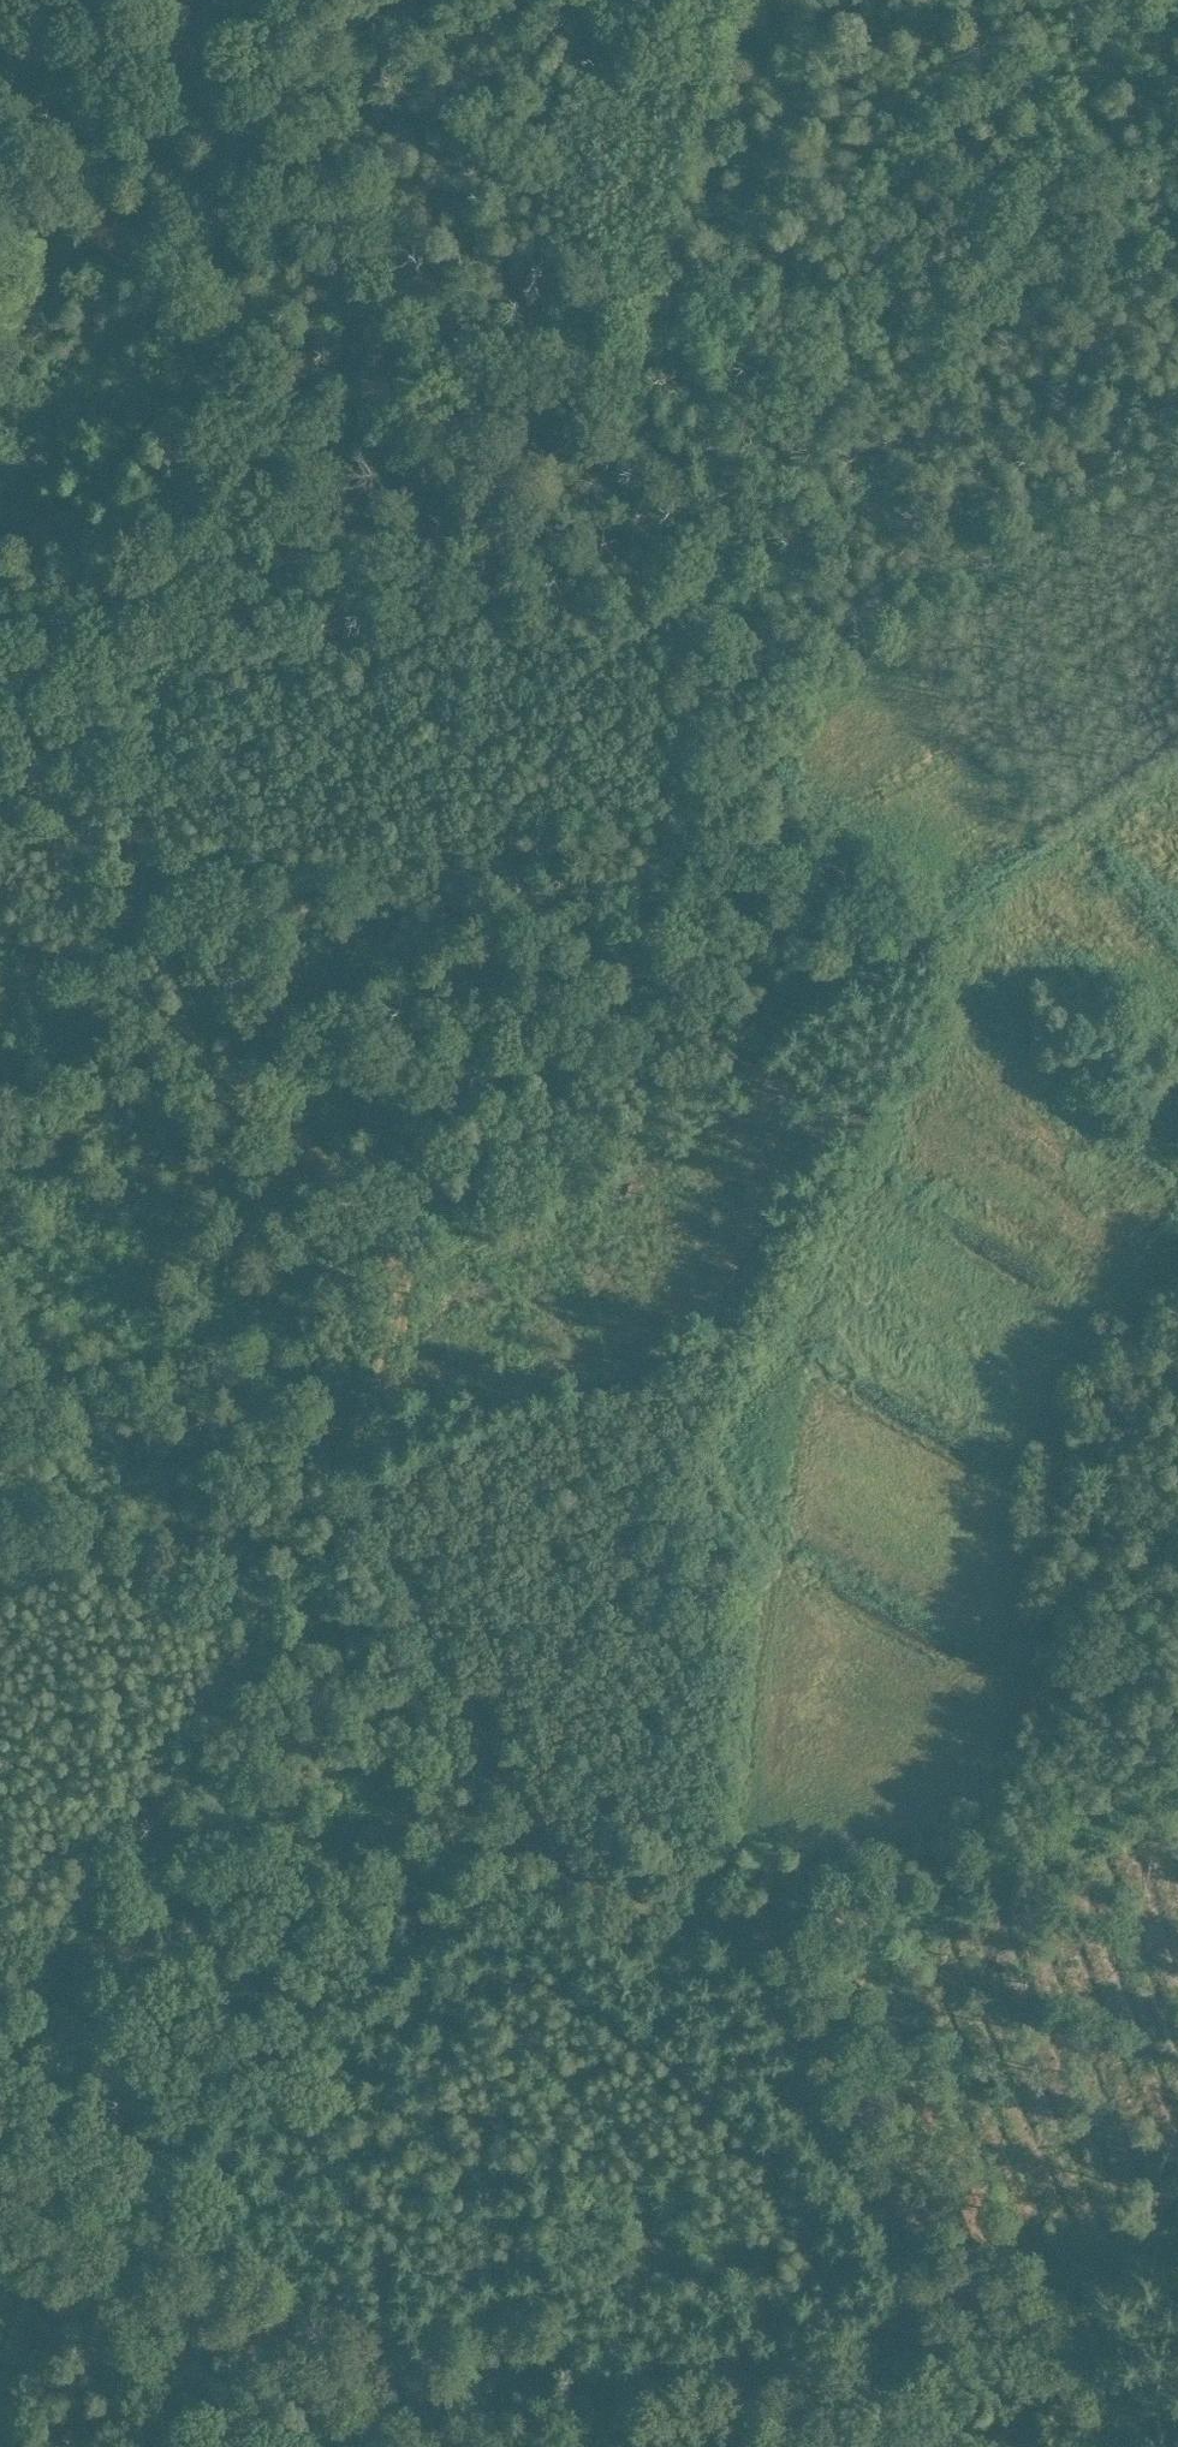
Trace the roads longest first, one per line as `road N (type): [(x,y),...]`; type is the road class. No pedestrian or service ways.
road 1 (track): [(1032,2446),(789,1922),(636,1900),(565,1864),(511,1794),(450,1687),(360,1470),(405,1324),(403,1281),(330,1167),(182,1026),(144,978),(130,936),(131,753),(141,663),(210,506),(219,399),(213,305)]
road 2 (track): [(392,0),(359,50),(271,128),(258,212),(213,305),(154,381),(40,458),(0,504)]
road 3 (track): [(127,865),(0,751)]

